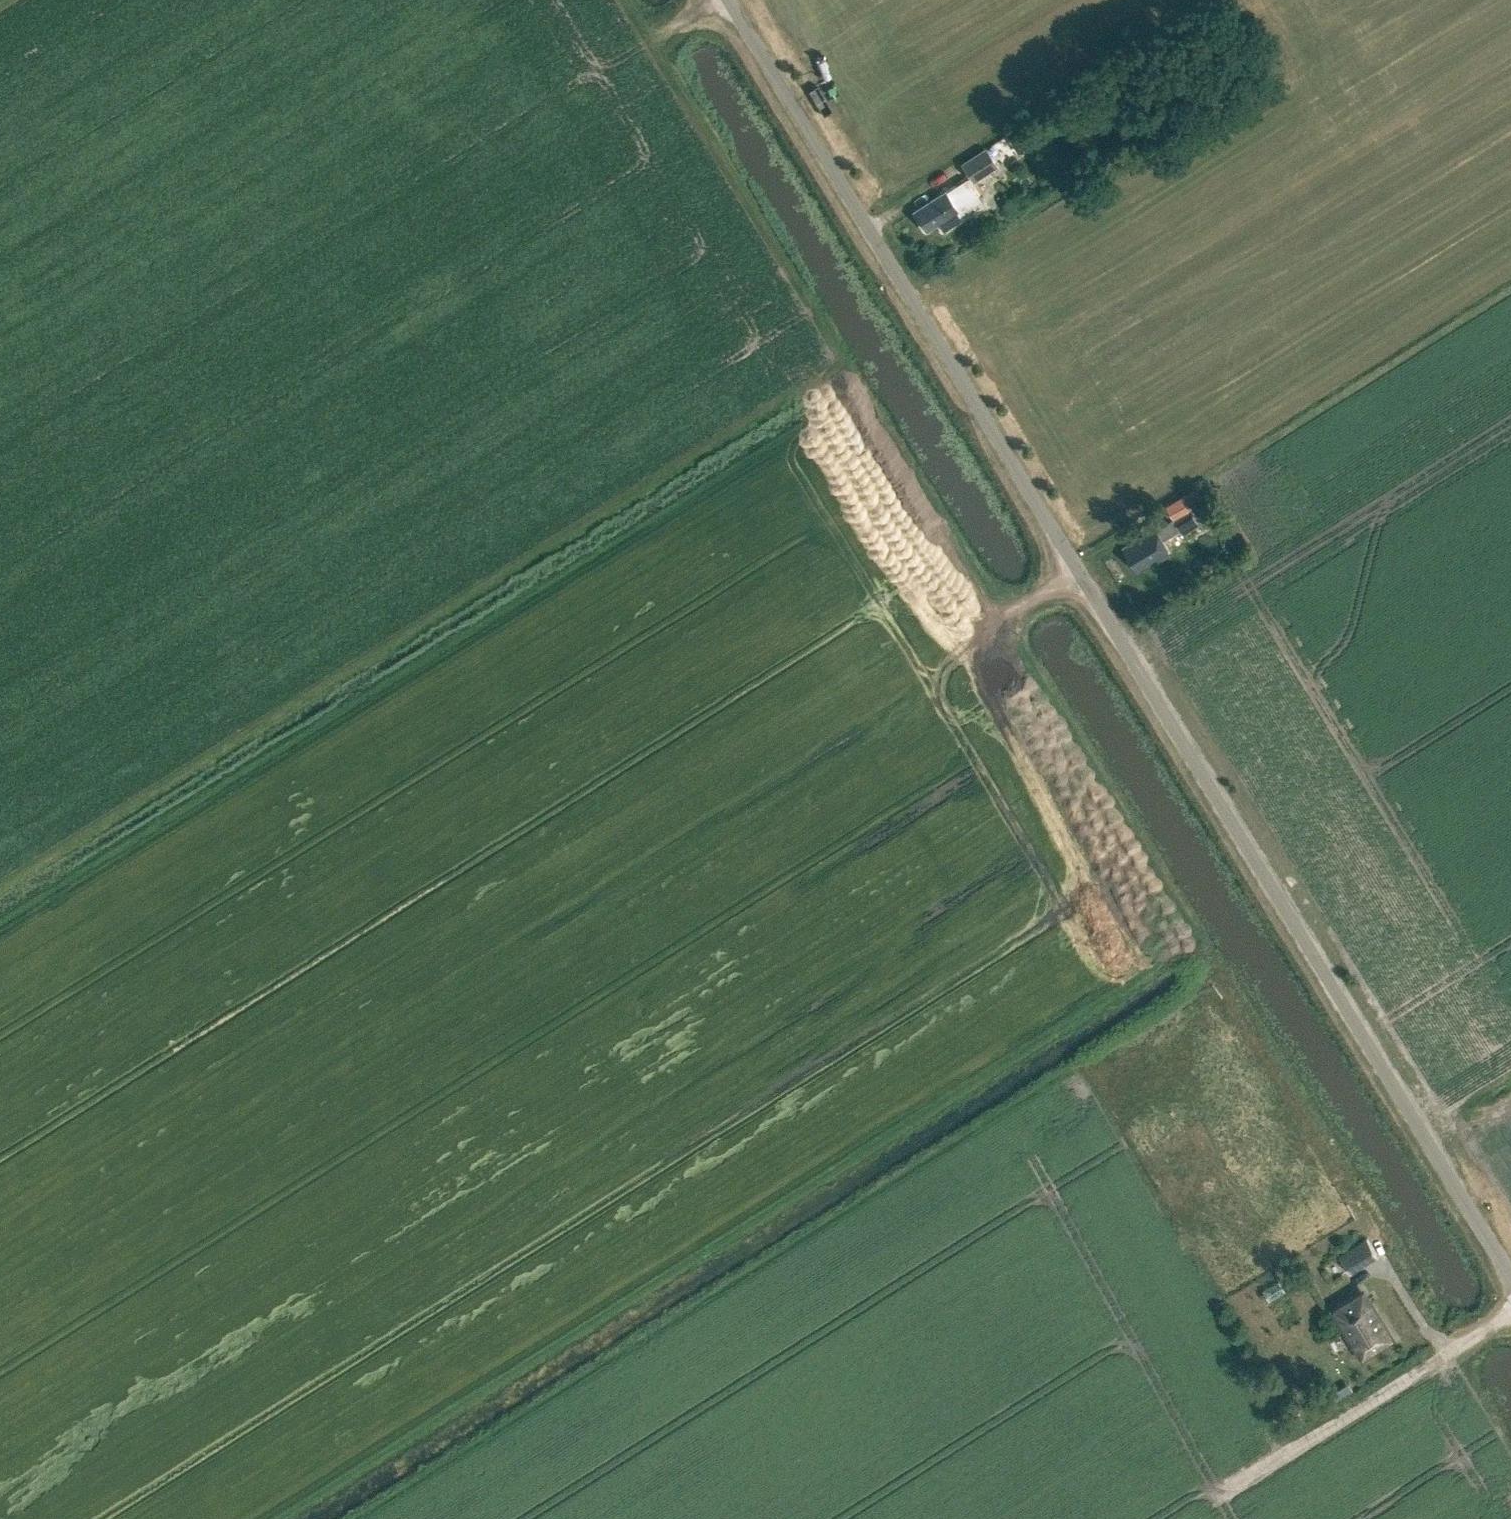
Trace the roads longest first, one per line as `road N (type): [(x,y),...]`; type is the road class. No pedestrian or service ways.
road 1 (unclassified): [(1510,1275),(728,0)]

